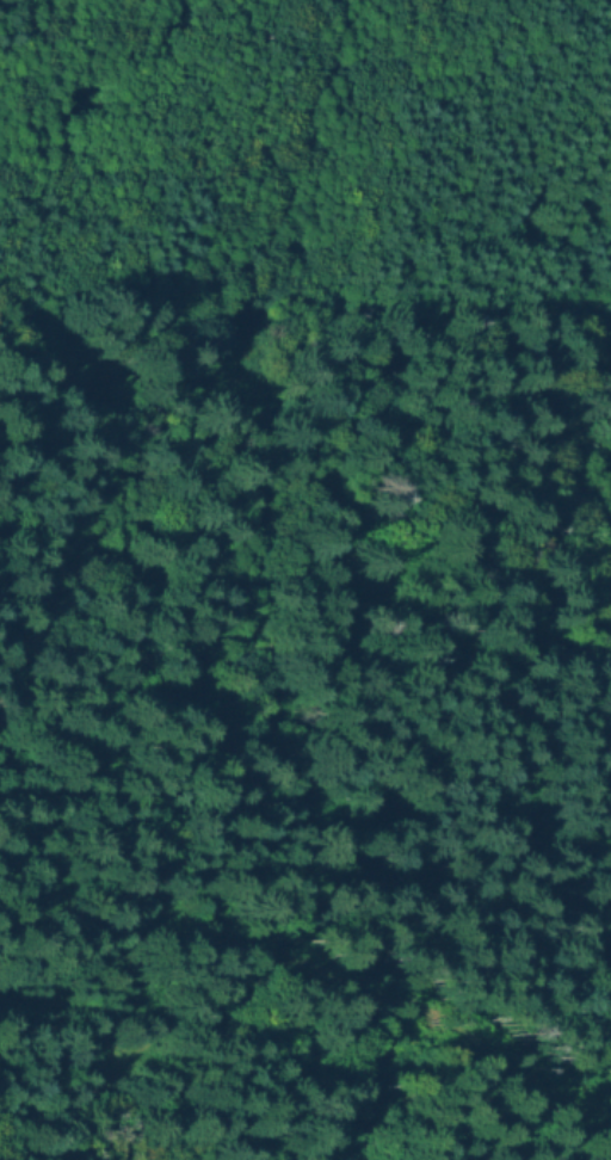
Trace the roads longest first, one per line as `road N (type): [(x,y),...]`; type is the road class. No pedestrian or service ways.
road 1 (track): [(334,0),(76,243)]

